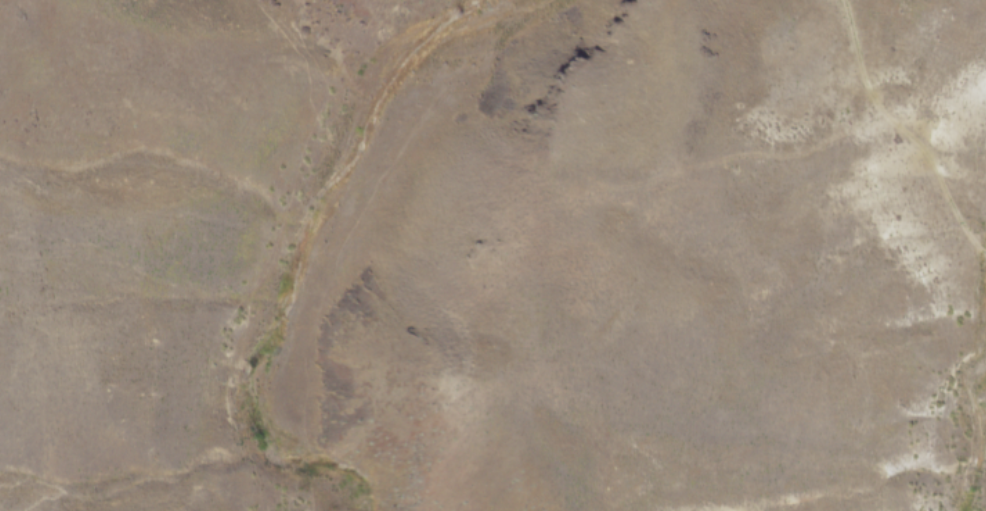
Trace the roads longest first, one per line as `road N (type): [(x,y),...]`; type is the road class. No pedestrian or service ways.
road 1 (track): [(985,251),(931,158),(875,101),(842,0)]

